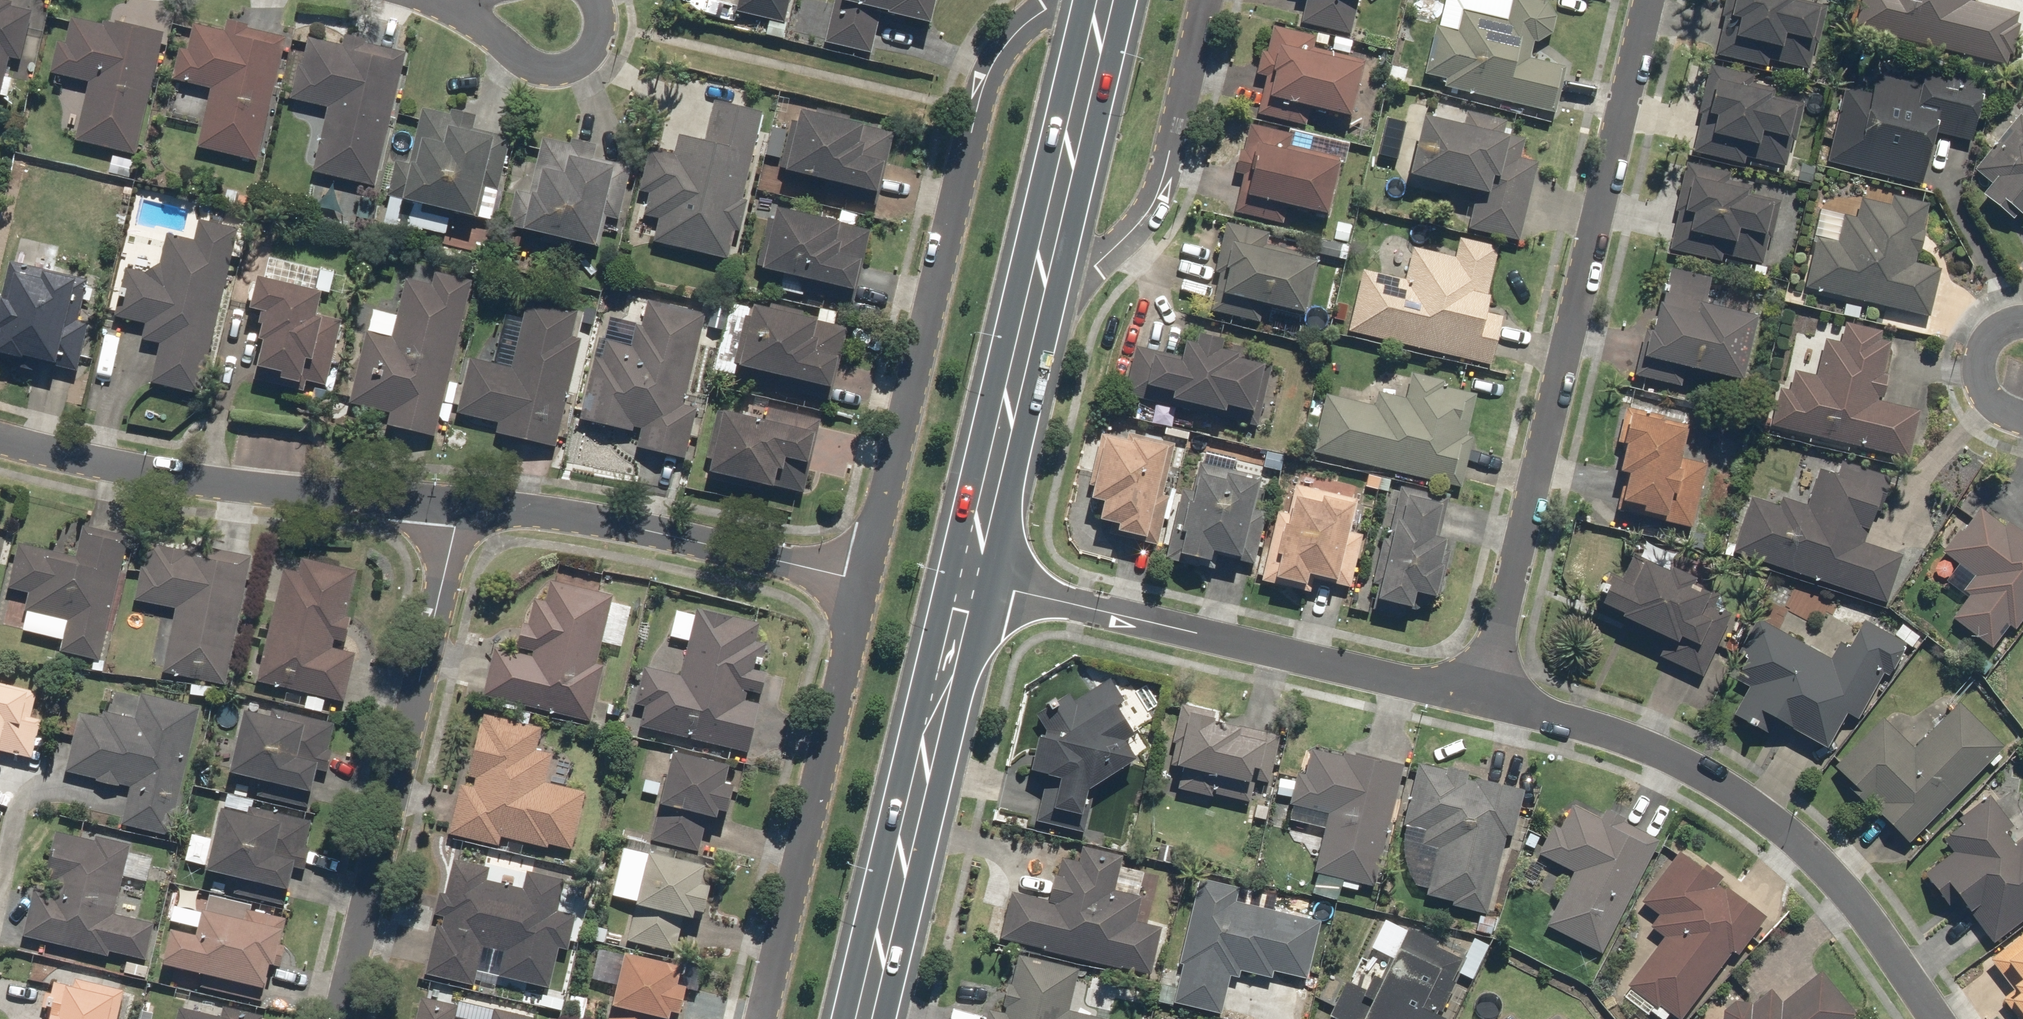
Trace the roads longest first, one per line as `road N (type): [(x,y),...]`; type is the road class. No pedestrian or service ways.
road 1 (residential): [(1654,0),(1483,700)]
road 2 (residential): [(862,579),(976,110),(994,61),(1063,0)]
road 3 (residential): [(1483,700),(1595,728),(1705,774),(1793,836),(1854,901),(1937,1018)]
road 4 (residential): [(458,508),(341,1018)]
road 5 (residential): [(975,581),(1483,700)]
road 6 (residential): [(0,434),(200,479),(458,508)]
road 7 (residential): [(759,1018),(862,579)]
road 8 (secondary): [(975,581),(871,1018)]
road 9 (residential): [(458,508),(683,538),(862,579)]
road 10 (residential): [(1205,0),(1163,177),(1105,248),(1038,291)]
road 11 (secondary): [(1109,0),(1038,291)]
road 12 (secondary): [(1038,291),(975,581)]
road 13 (residential): [(2022,417),(1989,401),(1978,374),(1992,342),(2022,327)]
road 14 (residential): [(589,0),(602,35),(592,51),(572,67),(532,62)]

